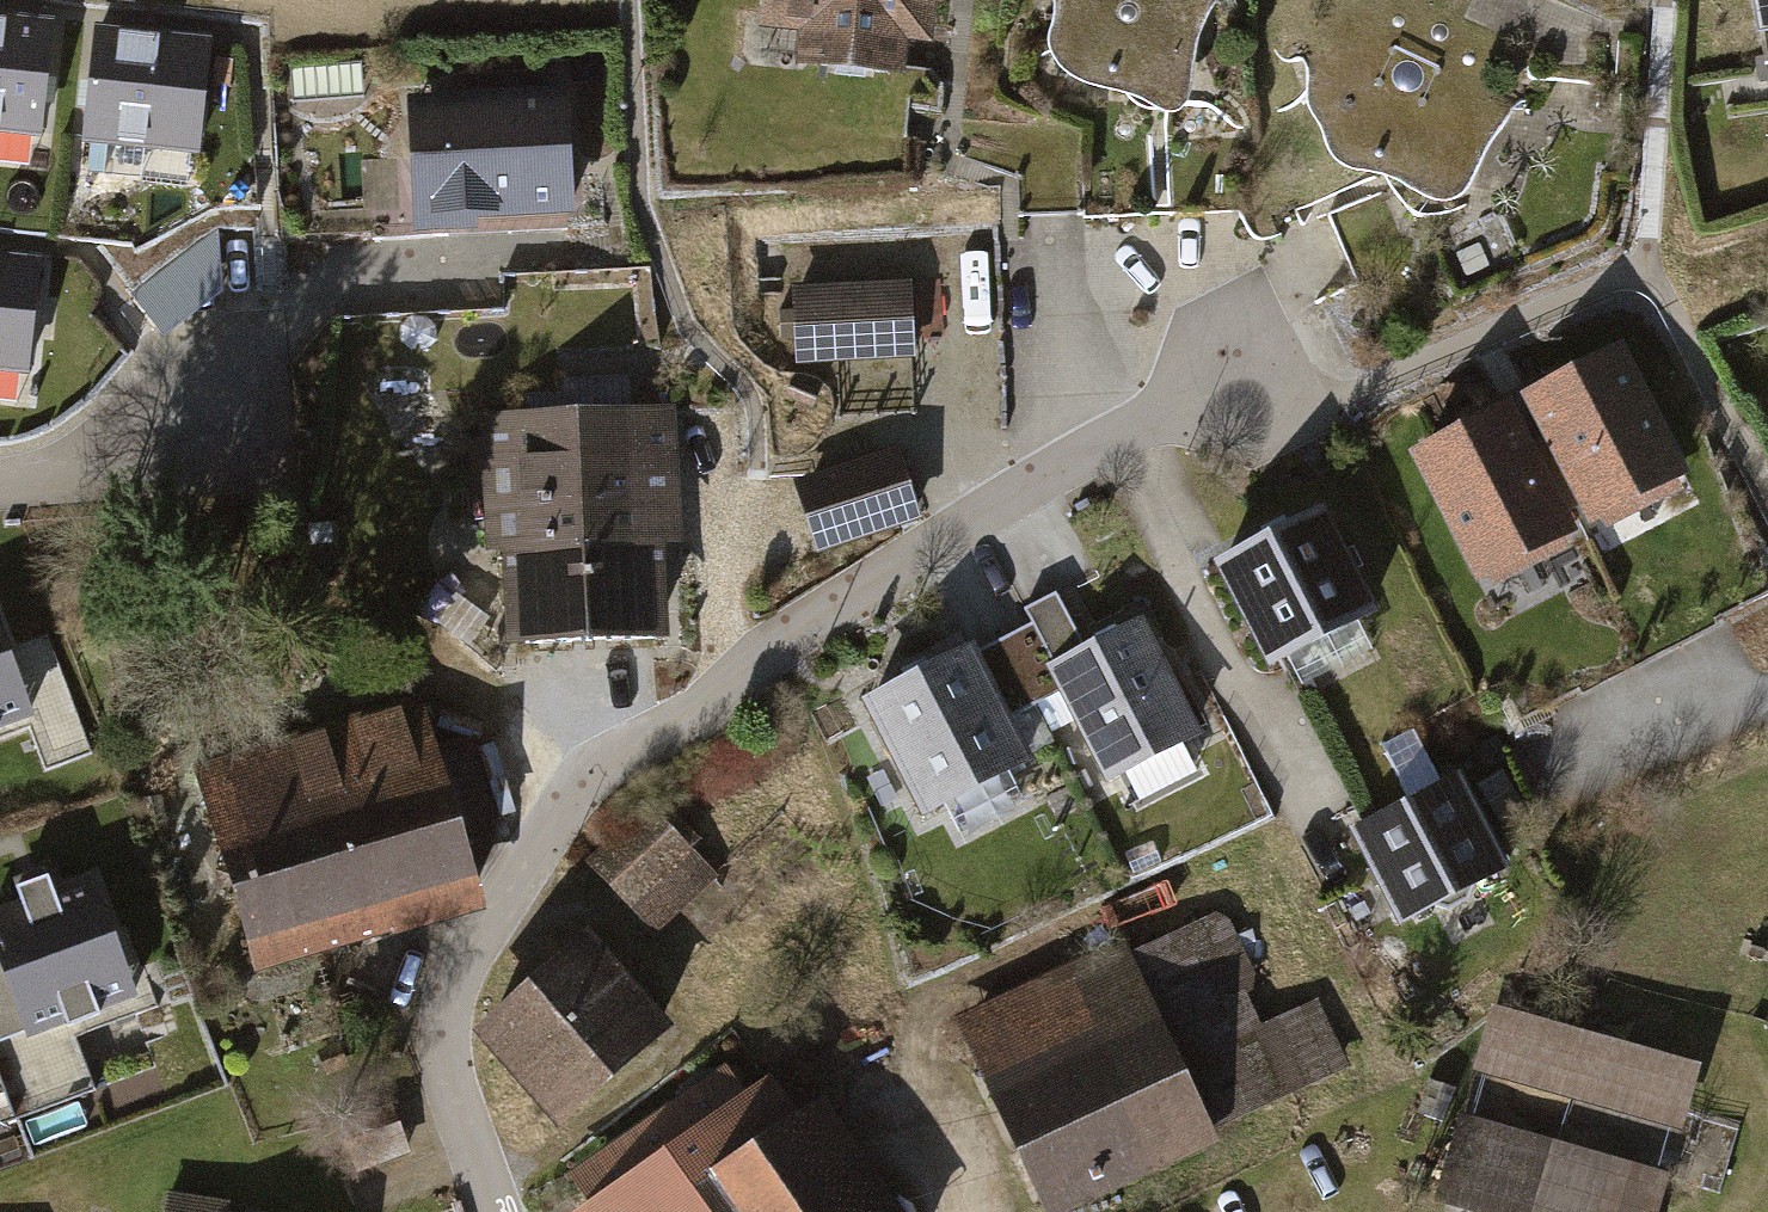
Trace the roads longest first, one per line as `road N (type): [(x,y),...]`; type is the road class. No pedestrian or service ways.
road 1 (residential): [(496,1211),(459,1105),(449,1039),(471,966),(593,776),(692,716),(795,631),(972,518),(1114,437),(1235,385)]
road 2 (residential): [(0,483),(169,450),(238,400)]

